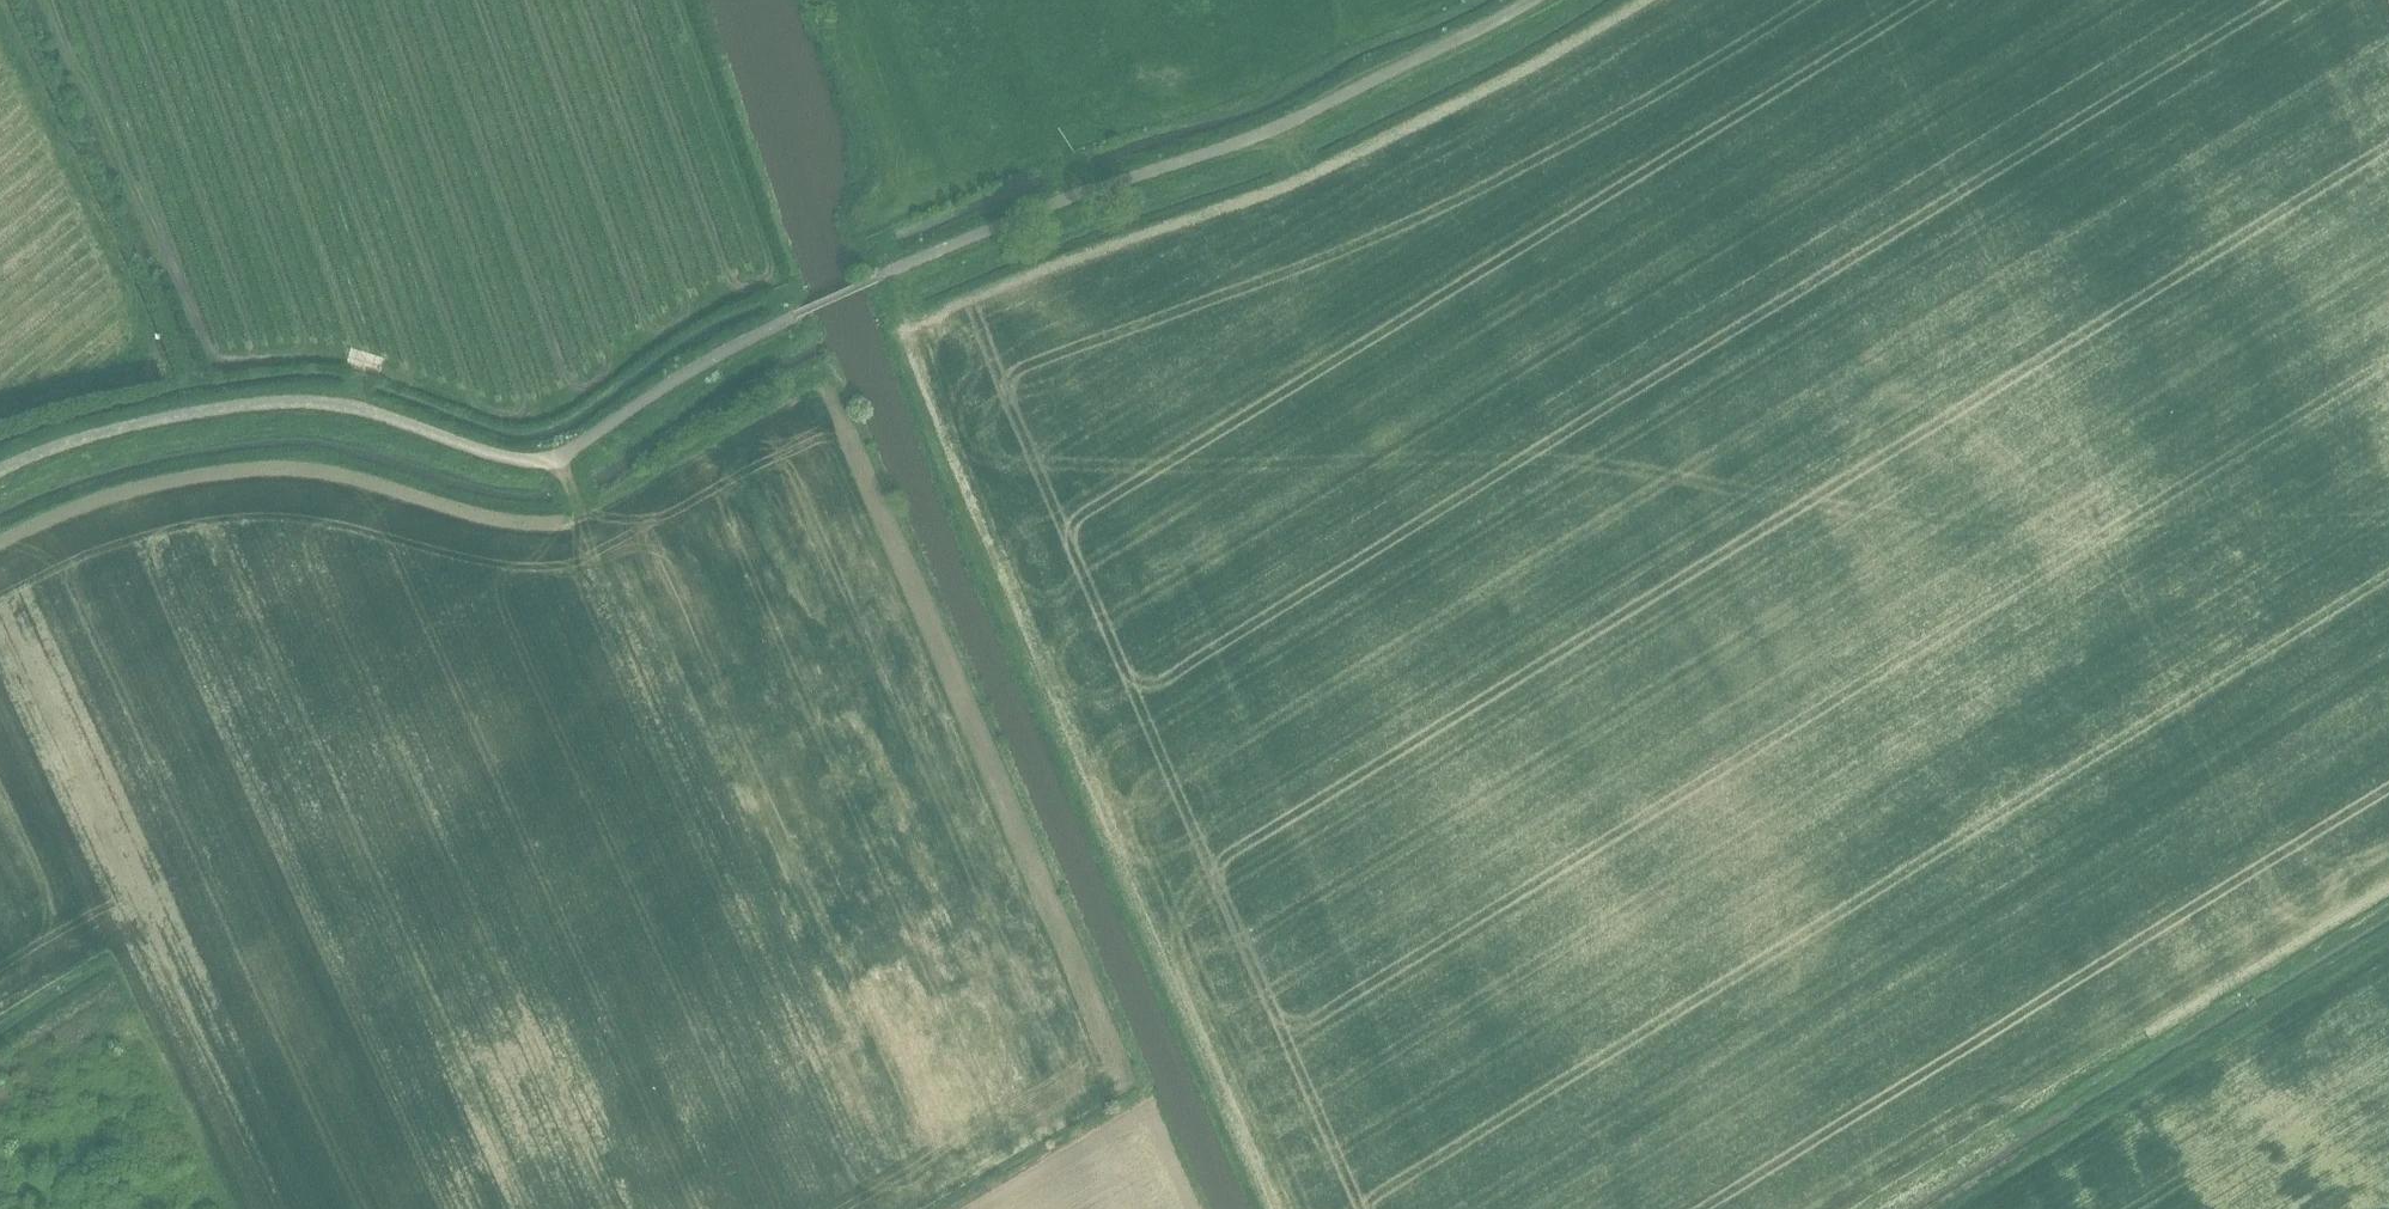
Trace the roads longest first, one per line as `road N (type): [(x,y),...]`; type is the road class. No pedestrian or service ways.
road 1 (unclassified): [(0,468),(50,447),(198,411),(285,401),(346,404),(527,461),(558,457),(724,347),(795,313)]
road 2 (unclassified): [(875,276),(1273,129),(1535,0)]

